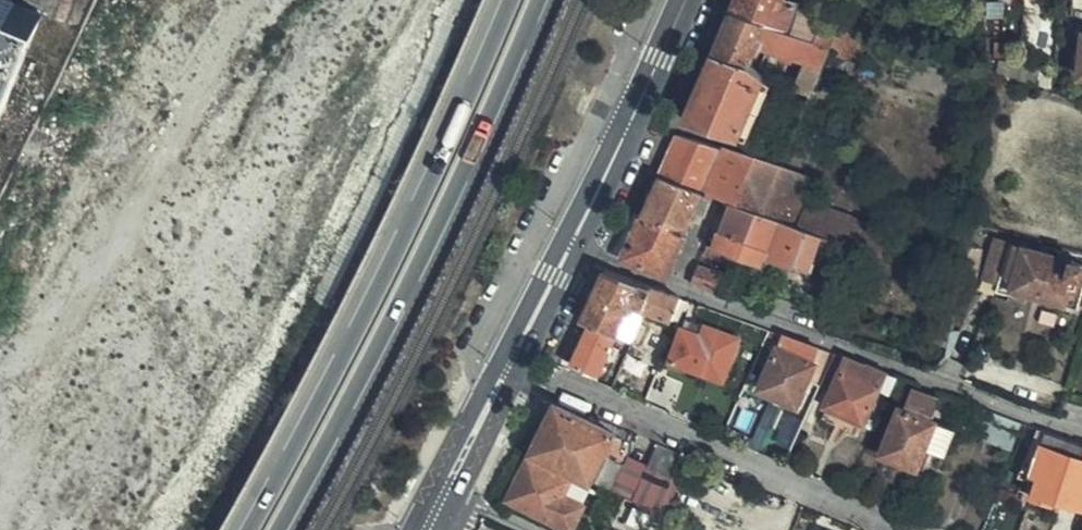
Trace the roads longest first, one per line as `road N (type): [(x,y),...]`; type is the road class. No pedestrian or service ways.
road 1 (primary): [(282,529),(378,352),(542,0)]
road 2 (primary): [(512,0),(352,342),(252,529)]
road 3 (residential): [(567,248),(1081,429)]
road 4 (residential): [(510,362),(906,529)]
road 5 (tertiary): [(685,0),(567,248)]
road 6 (tertiary): [(510,362),(427,529)]
road 7 (tertiary): [(567,248),(510,362)]

